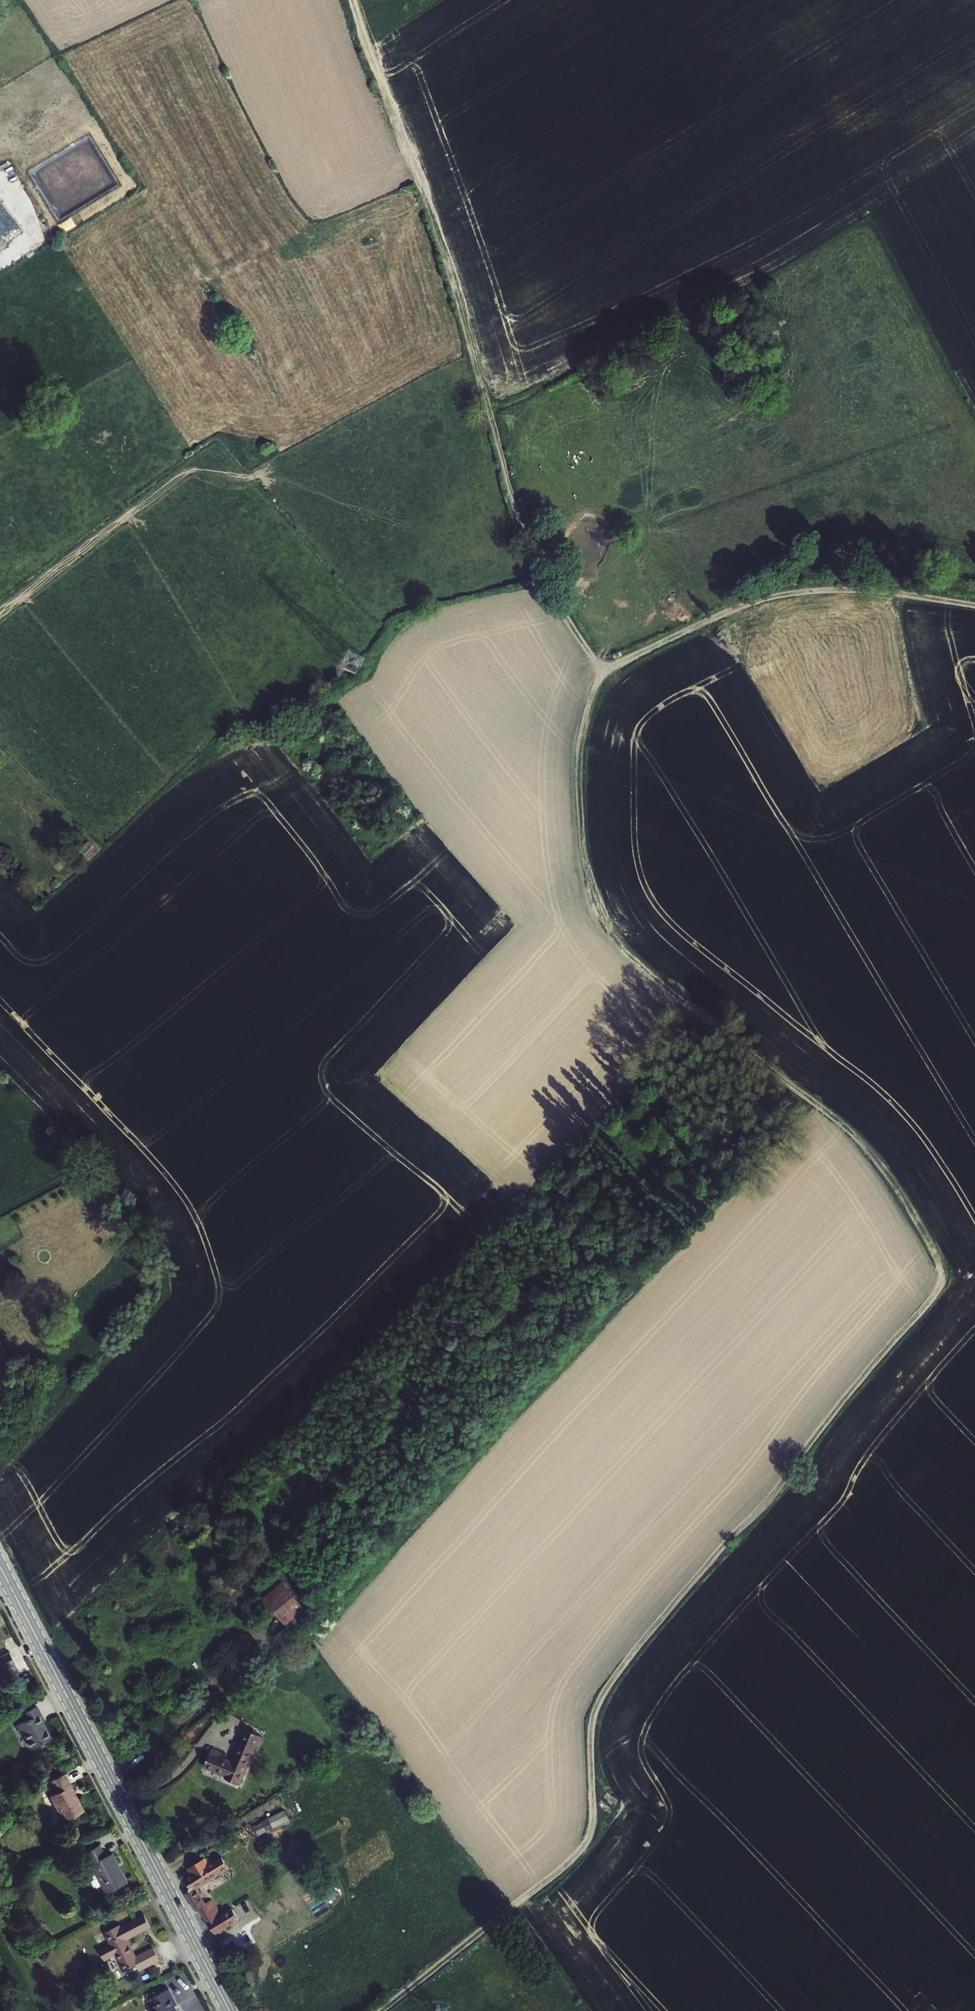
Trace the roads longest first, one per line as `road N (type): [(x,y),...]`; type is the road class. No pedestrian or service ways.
road 1 (track): [(385,2010),(591,1847),(594,1731),(617,1682),(788,1486),(937,1292),(942,1272),(880,1181),(597,936),(575,798),(581,728),(603,672)]
road 2 (track): [(974,602),(809,587),(723,611),(603,672),(522,520),(444,255),(353,0)]
road 3 (secondary): [(0,1567),(230,2010)]

